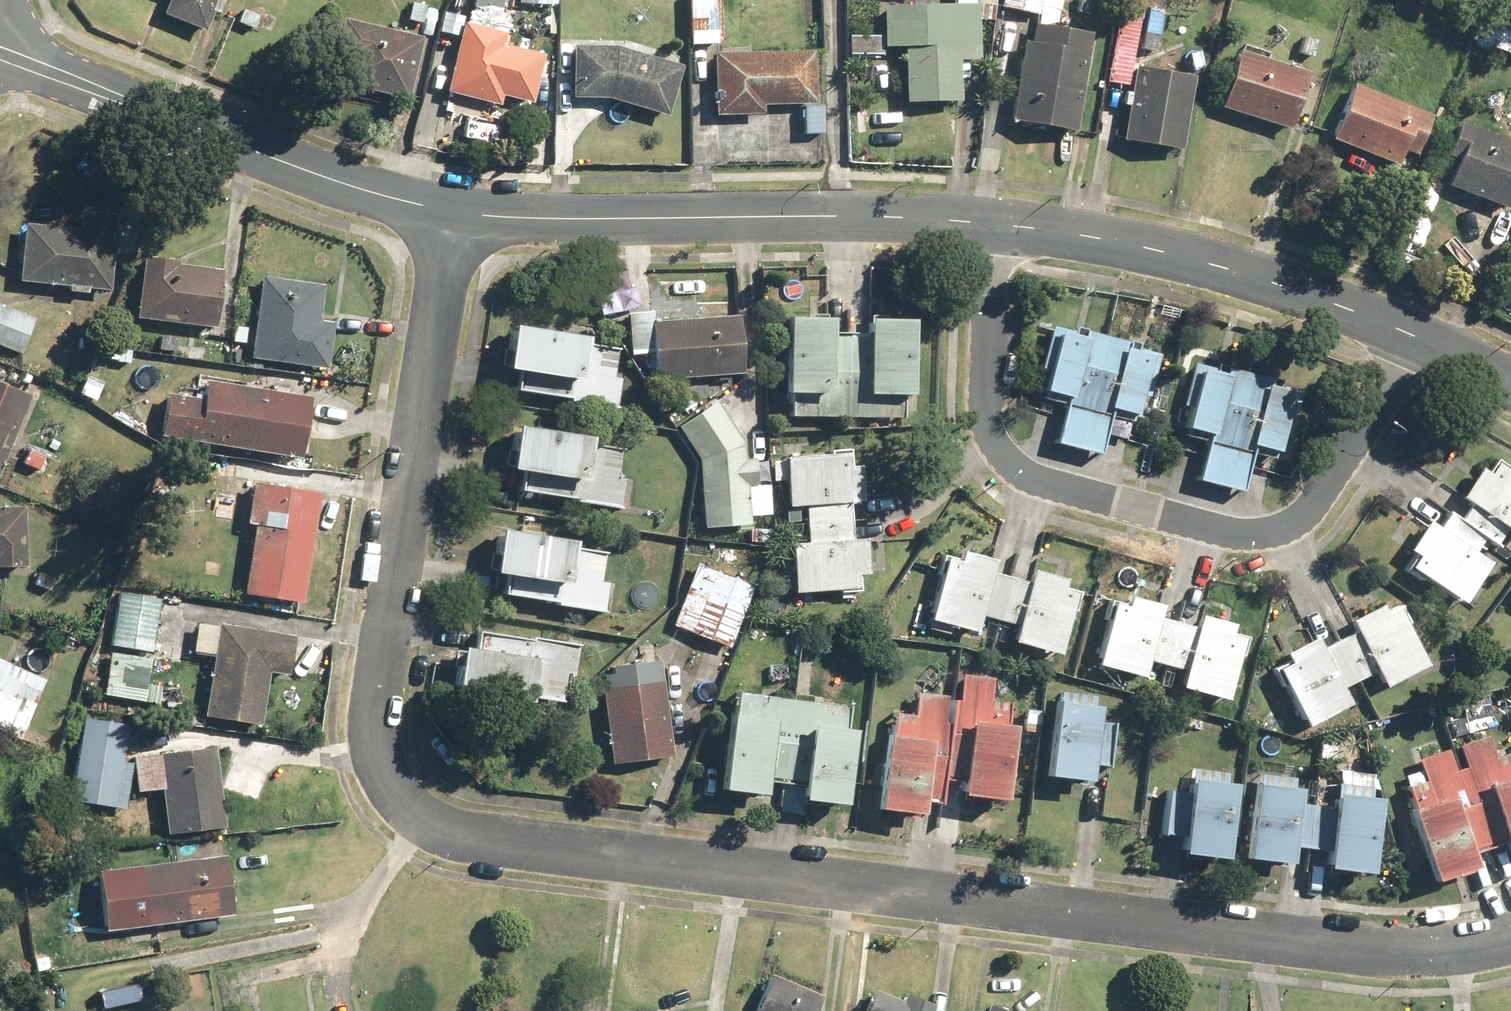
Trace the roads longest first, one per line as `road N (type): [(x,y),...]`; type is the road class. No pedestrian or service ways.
road 1 (residential): [(450,211),(368,742),(382,783),(406,810),(440,829),(1387,950),(1467,950),(1510,935)]
road 2 (residential): [(1423,342),(1305,507),(1279,530),(1240,533),(1141,506),(1021,468),(997,443),(988,409),(989,223)]
road 3 (residential): [(989,223),(535,219),(450,211)]
road 4 (residential): [(450,211),(348,189),(0,50)]
road 5 (residential): [(1423,342),(1256,280),(1116,243),(989,223)]

